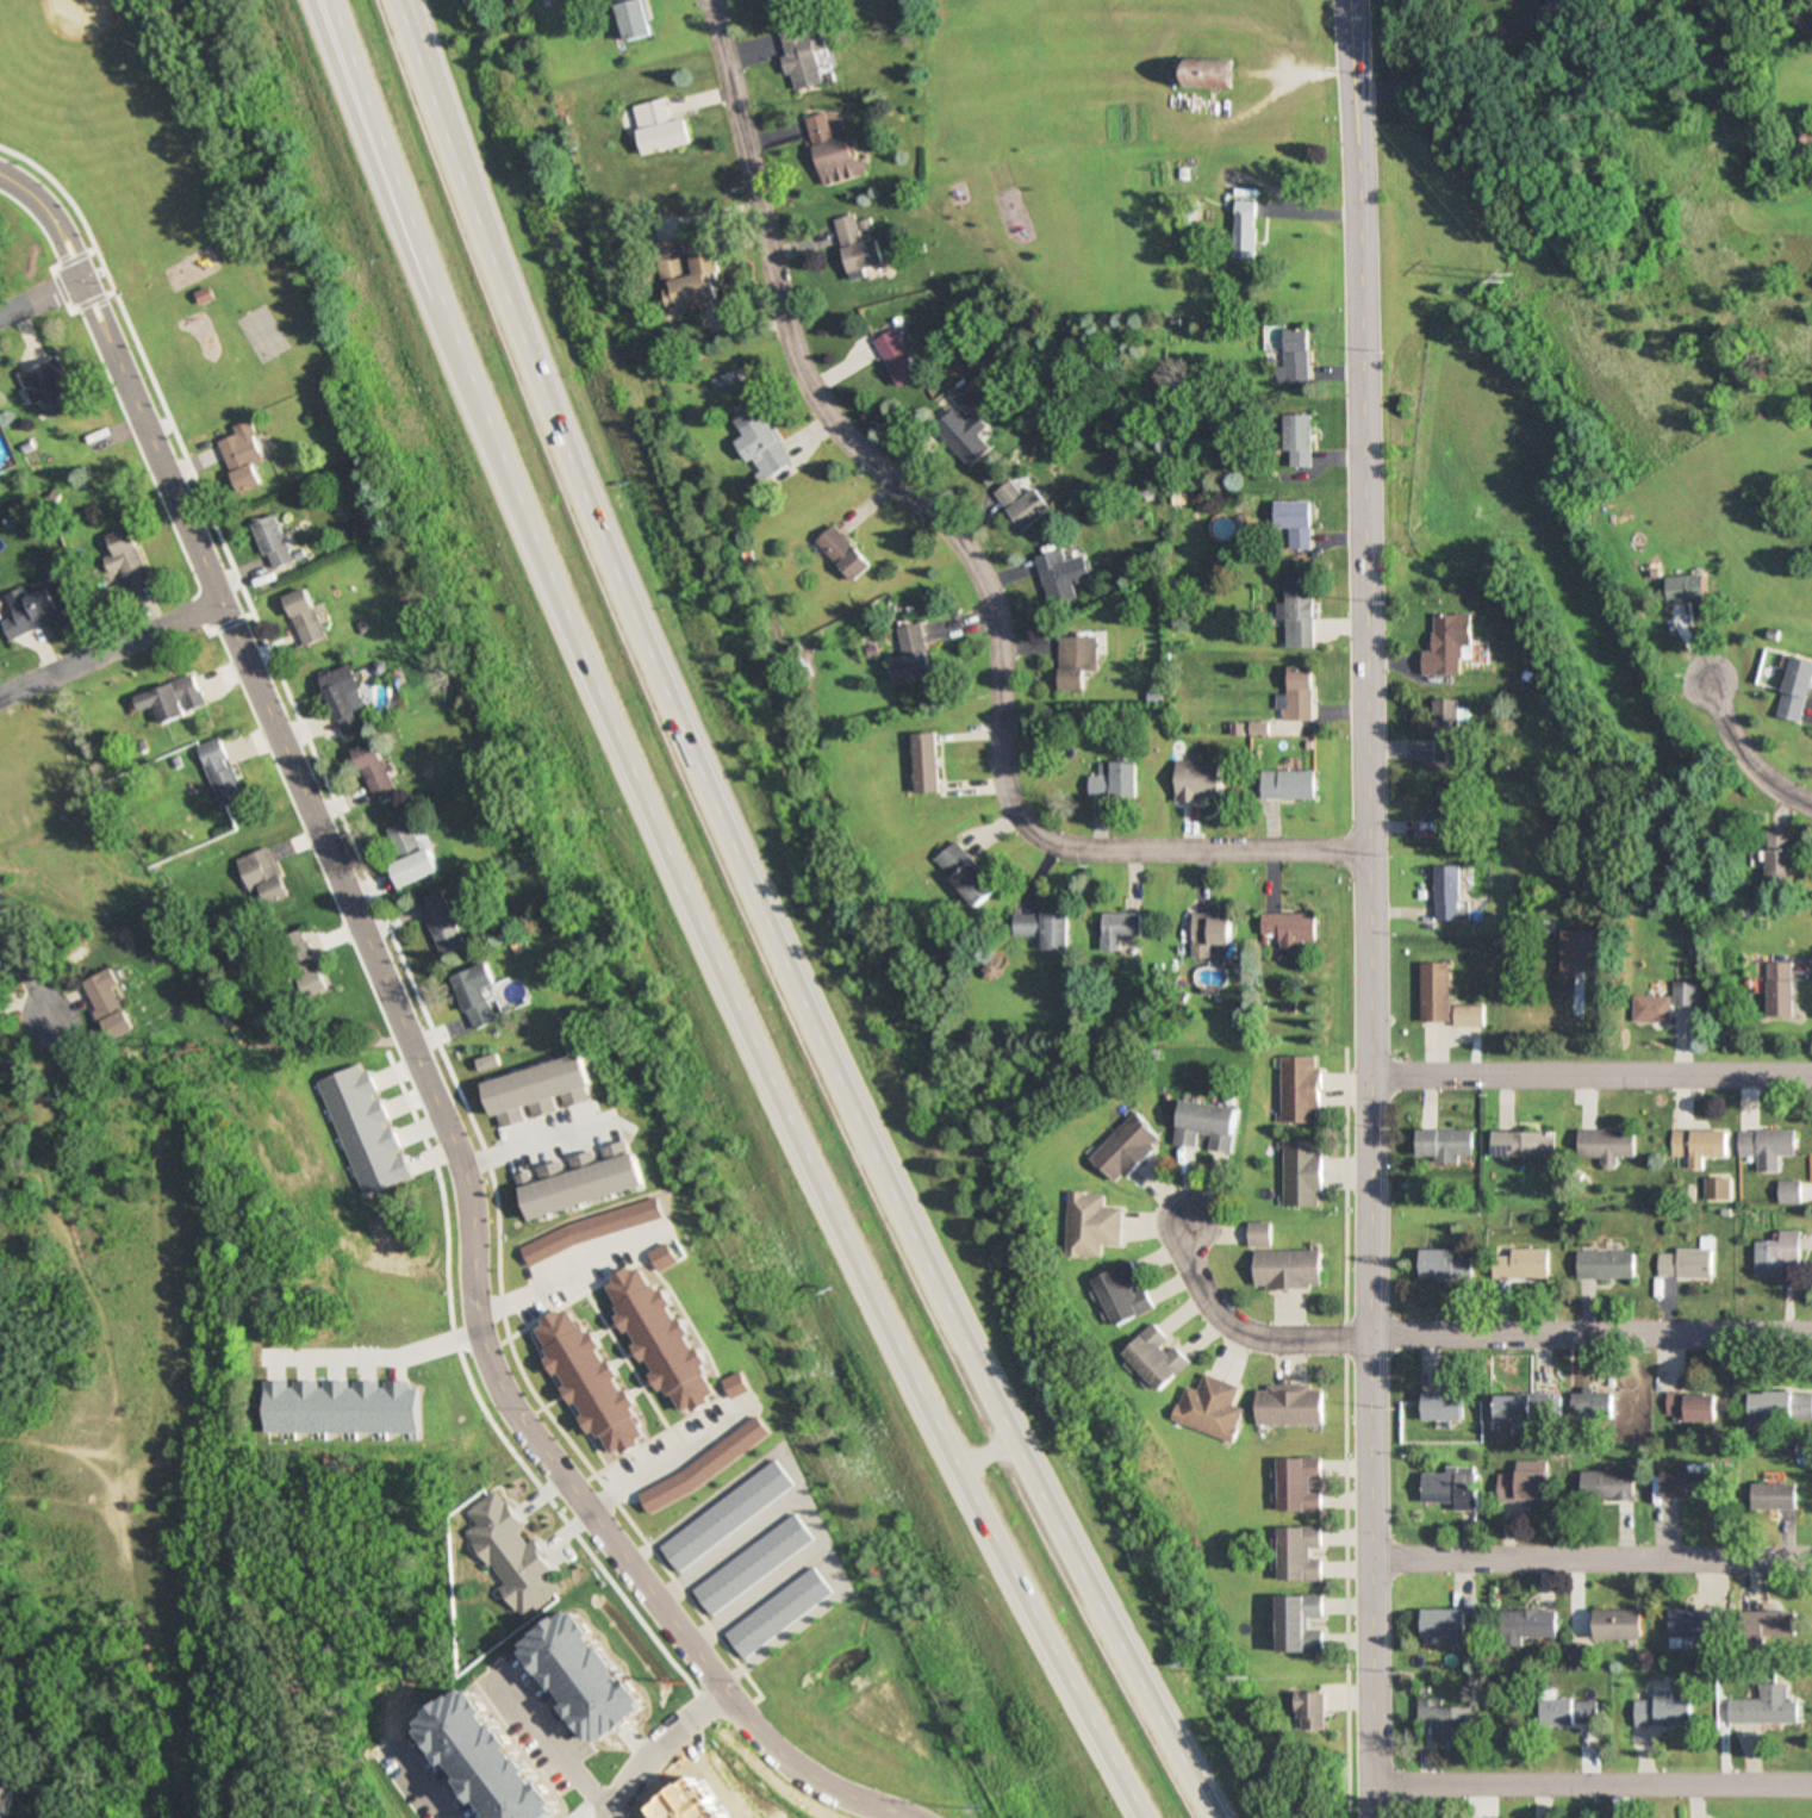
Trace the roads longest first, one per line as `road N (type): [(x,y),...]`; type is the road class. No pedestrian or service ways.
road 1 (motorway): [(1216,1817),(963,1357),(696,785),(386,0)]
road 2 (motorway): [(332,0),(571,627),(764,1079),(1143,1817)]
road 3 (tertiary): [(1373,1817),(1360,273),(1347,0)]
road 4 (residential): [(1363,849),(1088,849),(1047,842),(1009,808),(996,766),(986,581),(949,529),(839,435),(798,372),(711,0)]
road 5 (residential): [(900,1817),(808,1782),(735,1720),(518,1430),(492,1388),(474,1333),(462,1173),(423,1069)]
road 6 (residential): [(399,1016),(125,361),(64,242),(0,180)]
road 7 (motorway): [(307,0),(351,119),(517,486)]
road 8 (residential): [(0,1437),(82,1452),(107,1487),(163,1758),(189,1817)]
road 9 (residential): [(1365,1075),(1811,1073)]
road 10 (residential): [(1368,1336),(1811,1334)]
road 11 (residential): [(1370,1558),(1811,1561)]
road 12 (residential): [(1811,1785),(1374,1785)]
road 13 (residential): [(1368,1336),(1274,1339),(1237,1331),(1187,1263),(1184,1225)]
road 14 (residential): [(0,694),(222,600)]
road 15 (residential): [(709,1686),(624,1772),(599,1817)]
road 16 (residential): [(1705,683),(1717,724),(1743,762),(1785,798),(1811,807)]

